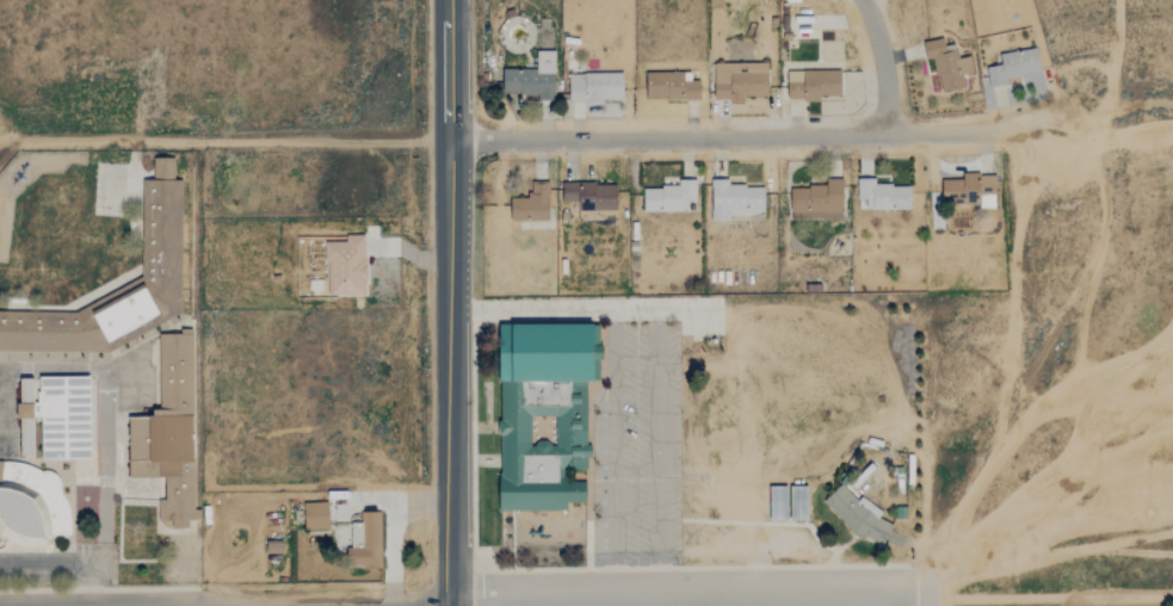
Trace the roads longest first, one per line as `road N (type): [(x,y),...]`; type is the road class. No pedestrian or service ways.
road 1 (secondary): [(450,0),(451,605)]
road 2 (residential): [(452,141),(1004,131)]
road 3 (residential): [(932,589),(523,596),(456,605)]
road 4 (track): [(452,141),(0,140)]
road 5 (track): [(932,589),(950,573),(1047,551),(1172,552)]
road 6 (residential): [(888,131),(881,50),(860,0)]

